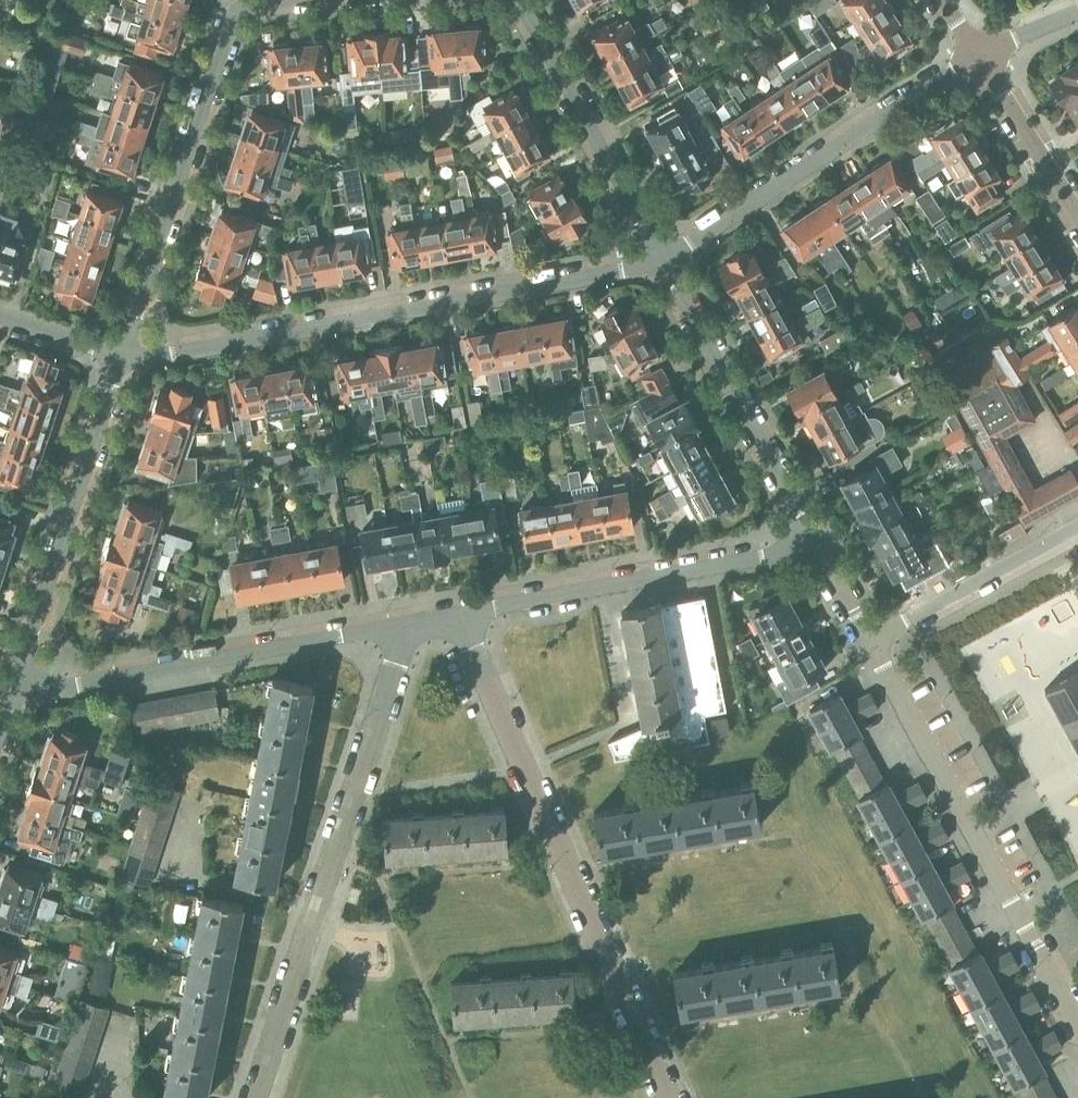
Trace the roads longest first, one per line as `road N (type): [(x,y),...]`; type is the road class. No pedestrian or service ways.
road 1 (residential): [(663,259),(123,358)]
road 2 (residential): [(664,1097),(454,616)]
road 3 (residential): [(259,1097),(407,625)]
road 4 (residential): [(1077,1022),(868,639)]
road 5 (residential): [(123,358),(229,6),(261,0)]
road 6 (residential): [(16,677),(47,687),(407,625)]
road 7 (residential): [(977,54),(663,259)]
road 8 (residential): [(454,616),(818,546)]
road 9 (residential): [(16,677),(123,358)]
road 10 (residential): [(818,546),(663,259)]
road 11 (residential): [(663,259),(510,0)]
road 12 (residential): [(868,639),(1077,526)]
road 13 (residential): [(1077,215),(977,54)]
road 14 (residential): [(123,358),(0,318)]

